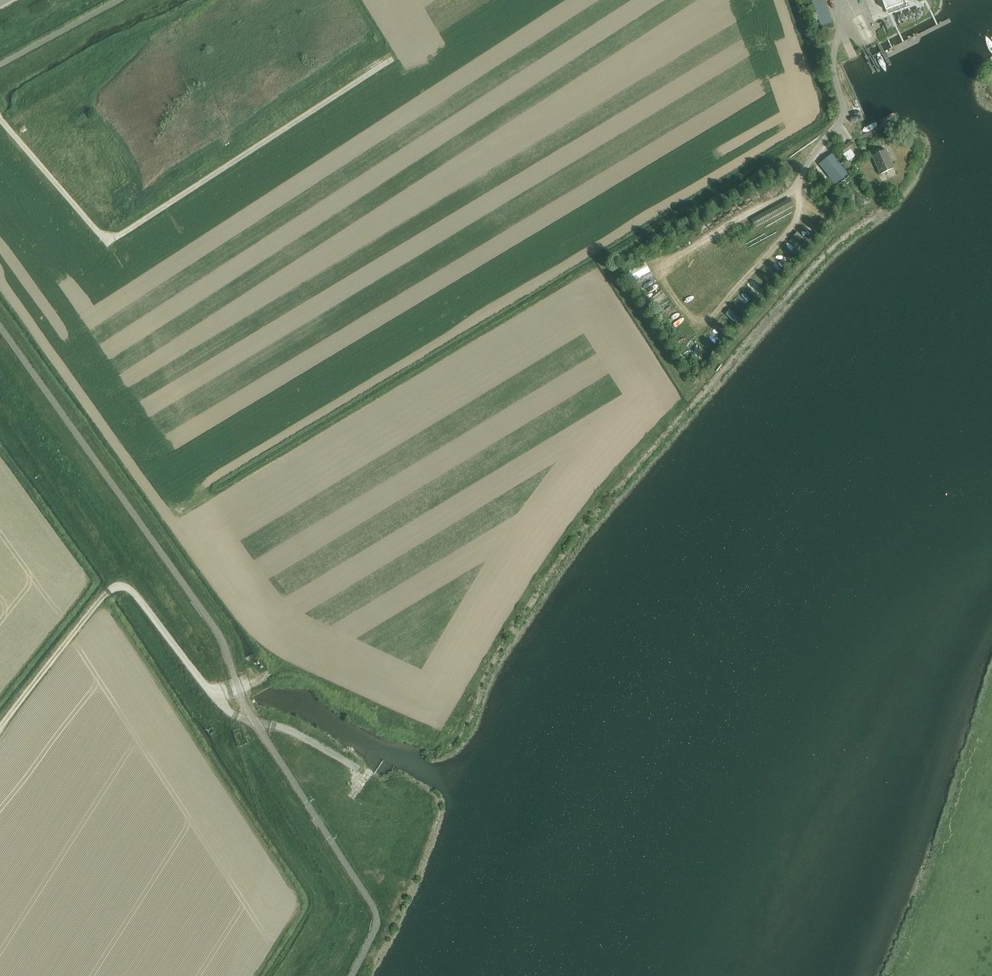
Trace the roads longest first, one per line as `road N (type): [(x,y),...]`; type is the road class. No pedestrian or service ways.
road 1 (track): [(0,725),(103,595),(128,588),(233,715),(287,729),(357,769)]

